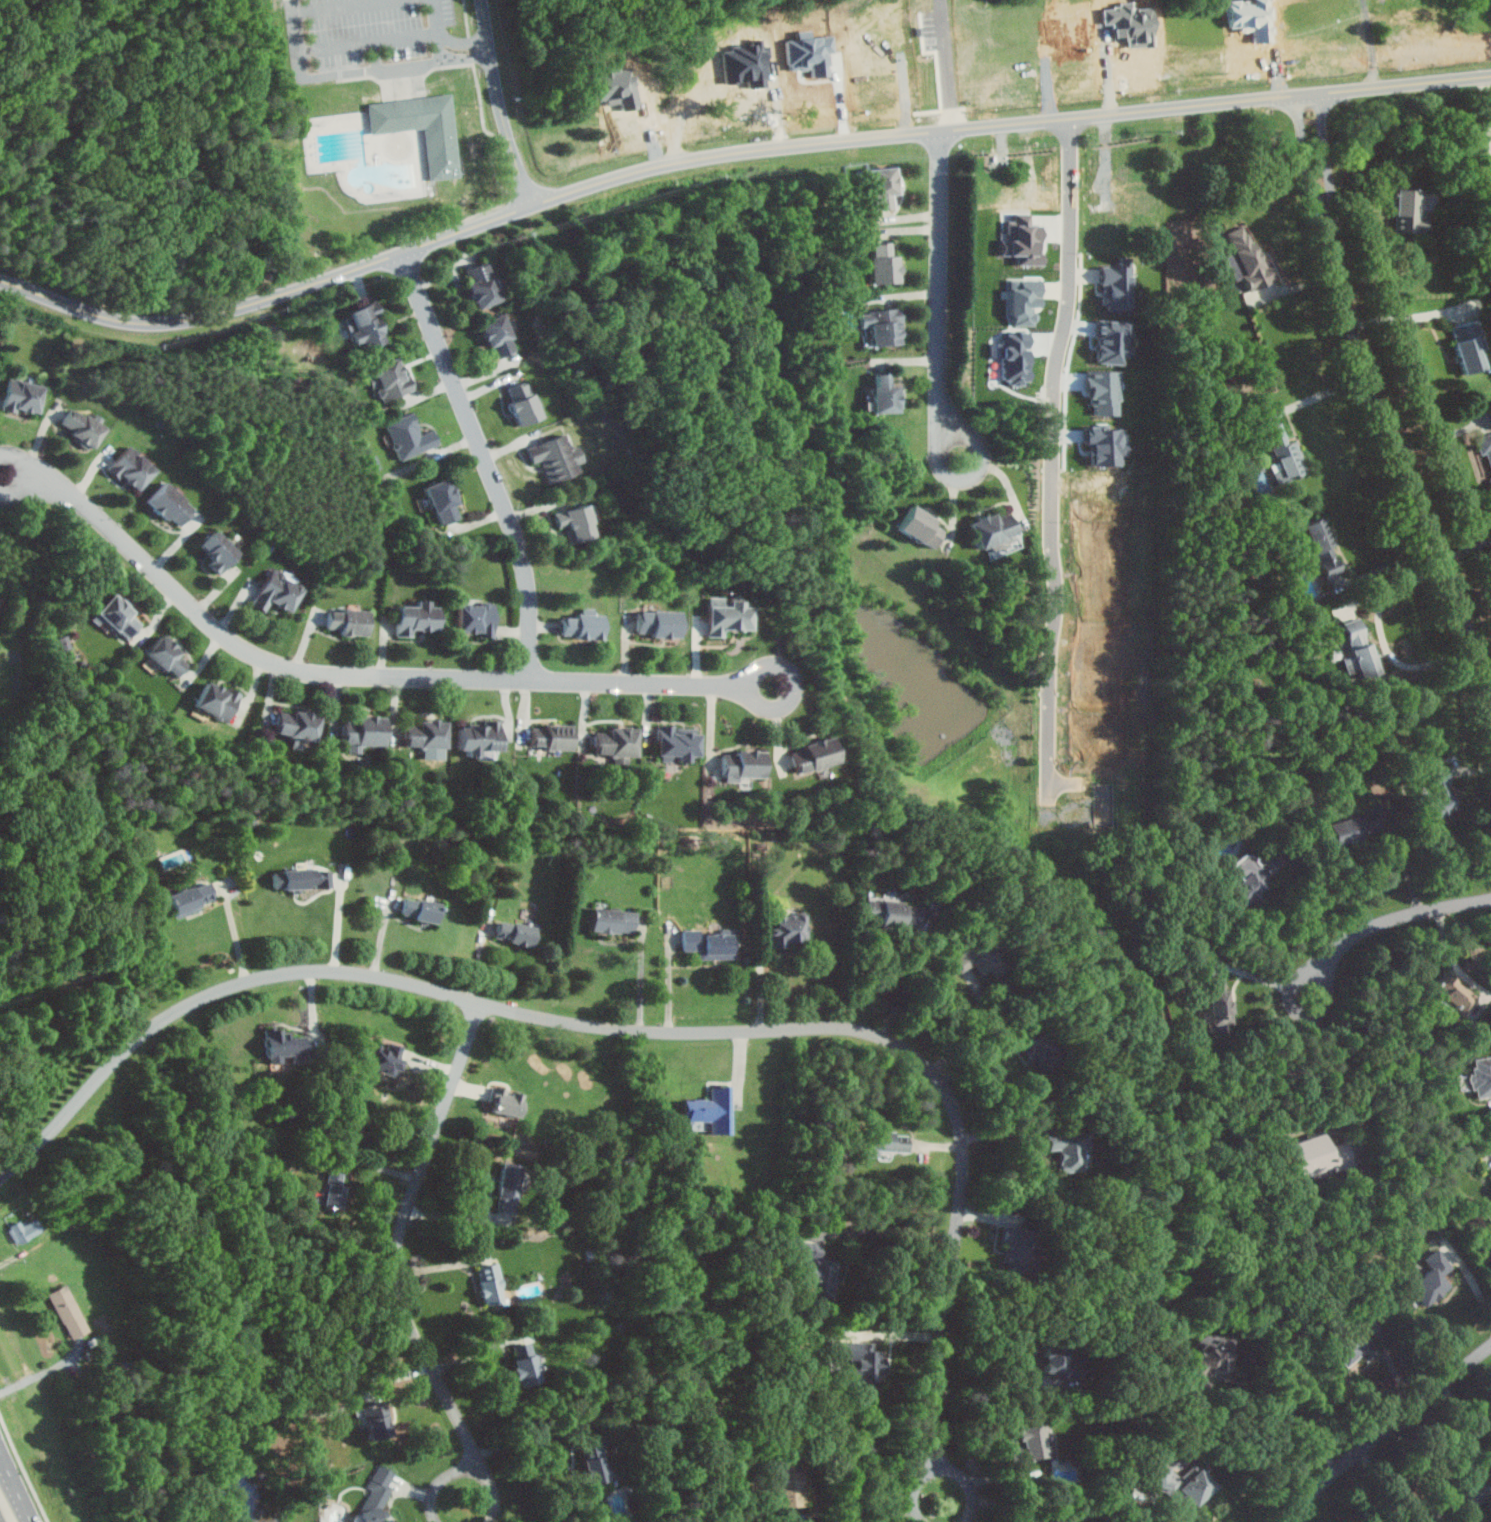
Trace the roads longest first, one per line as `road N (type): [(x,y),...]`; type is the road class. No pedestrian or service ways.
road 1 (residential): [(0,278),(104,316),(177,320),(230,310),(685,161),(1490,77)]
road 2 (residential): [(0,1176),(146,1033),(224,990),(282,975),(363,974),(628,1030),(872,1033),(935,1073),(963,1137),(961,1211),(936,1370),(941,1466)]
road 3 (residential): [(8,473),(81,498),(212,624),(286,666),(735,684),(777,665),(787,666),(796,688),(792,701),(771,708),(735,684)]
road 4 (residential): [(1490,691),(1339,281),(1311,96)]
road 5 (residential): [(481,1003),(402,1230),(399,1260),(412,1326),(482,1465)]
road 6 (residential): [(532,678),(526,559),(404,251)]
road 7 (residential): [(963,456),(945,422),(939,132)]
road 8 (residential): [(1289,1521),(1327,1479),(1490,1347)]
road 9 (residential): [(1310,997),(1323,961),(1359,933),(1490,900)]
road 10 (residential): [(532,206),(509,137),(483,0)]

